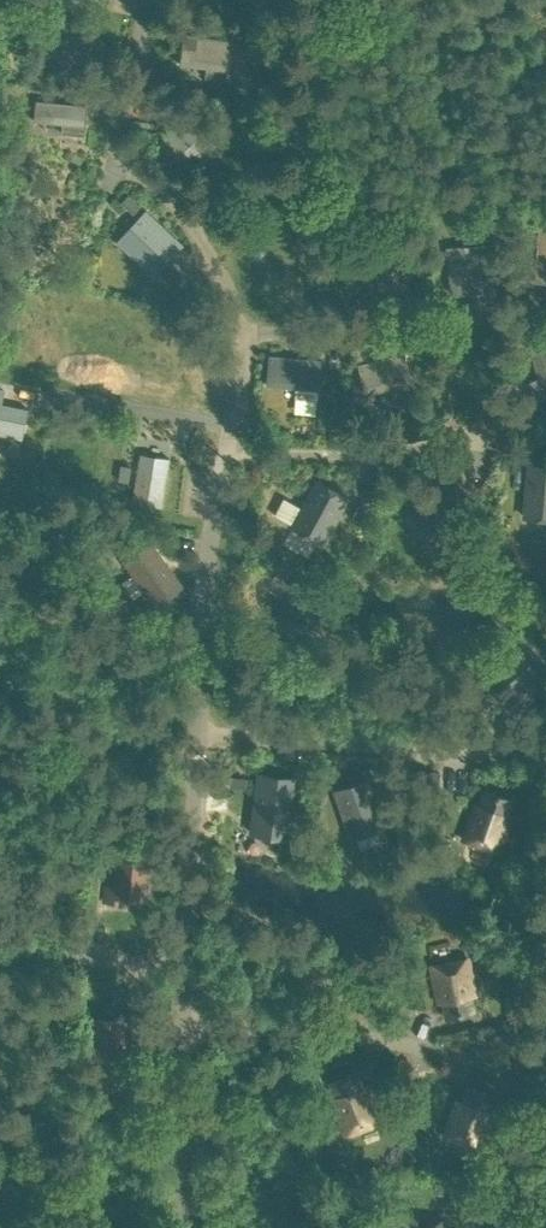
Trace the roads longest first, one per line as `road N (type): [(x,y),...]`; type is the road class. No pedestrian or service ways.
road 1 (residential): [(151,0),(124,149),(205,240),(231,288),(242,332),(234,450)]
road 2 (residential): [(203,740),(191,1040)]
road 3 (residential): [(234,450),(215,538),(203,740)]
road 4 (residential): [(471,1061),(295,1037),(191,1040)]
road 5 (residential): [(494,436),(332,466),(234,450)]
road 6 (residential): [(448,755),(203,740)]
road 7 (residential): [(191,1040),(175,1227)]

